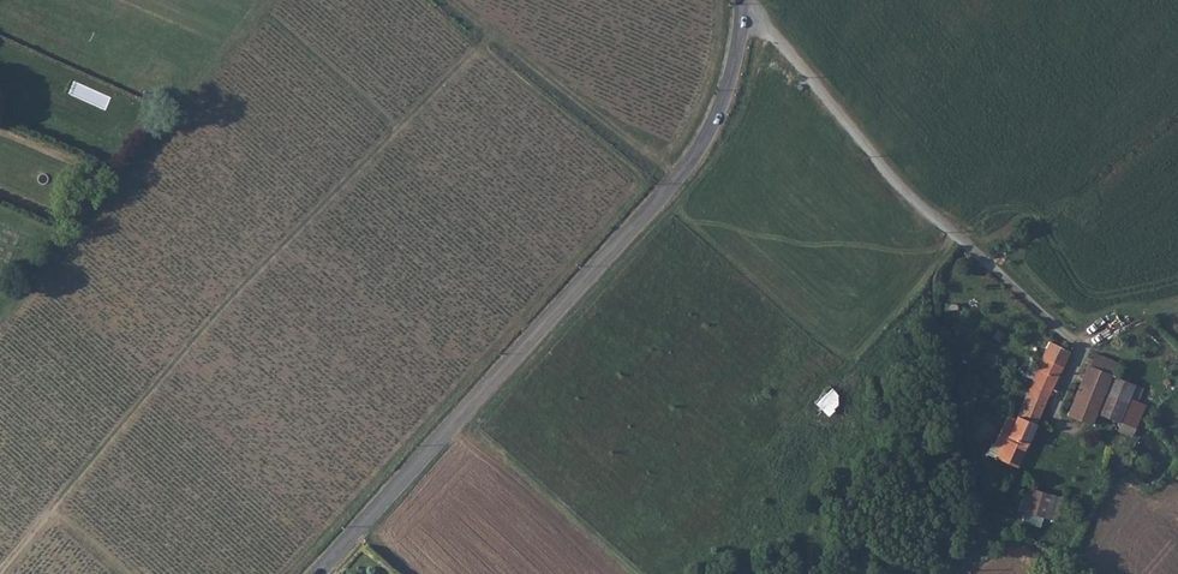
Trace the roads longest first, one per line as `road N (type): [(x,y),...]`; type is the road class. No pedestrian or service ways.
road 1 (track): [(0,568),(250,271),(479,49)]
road 2 (unclassified): [(317,573),(696,156),(720,114),(743,23)]
road 3 (residential): [(743,23),(769,38),(889,175),(1082,351),(1052,420)]

